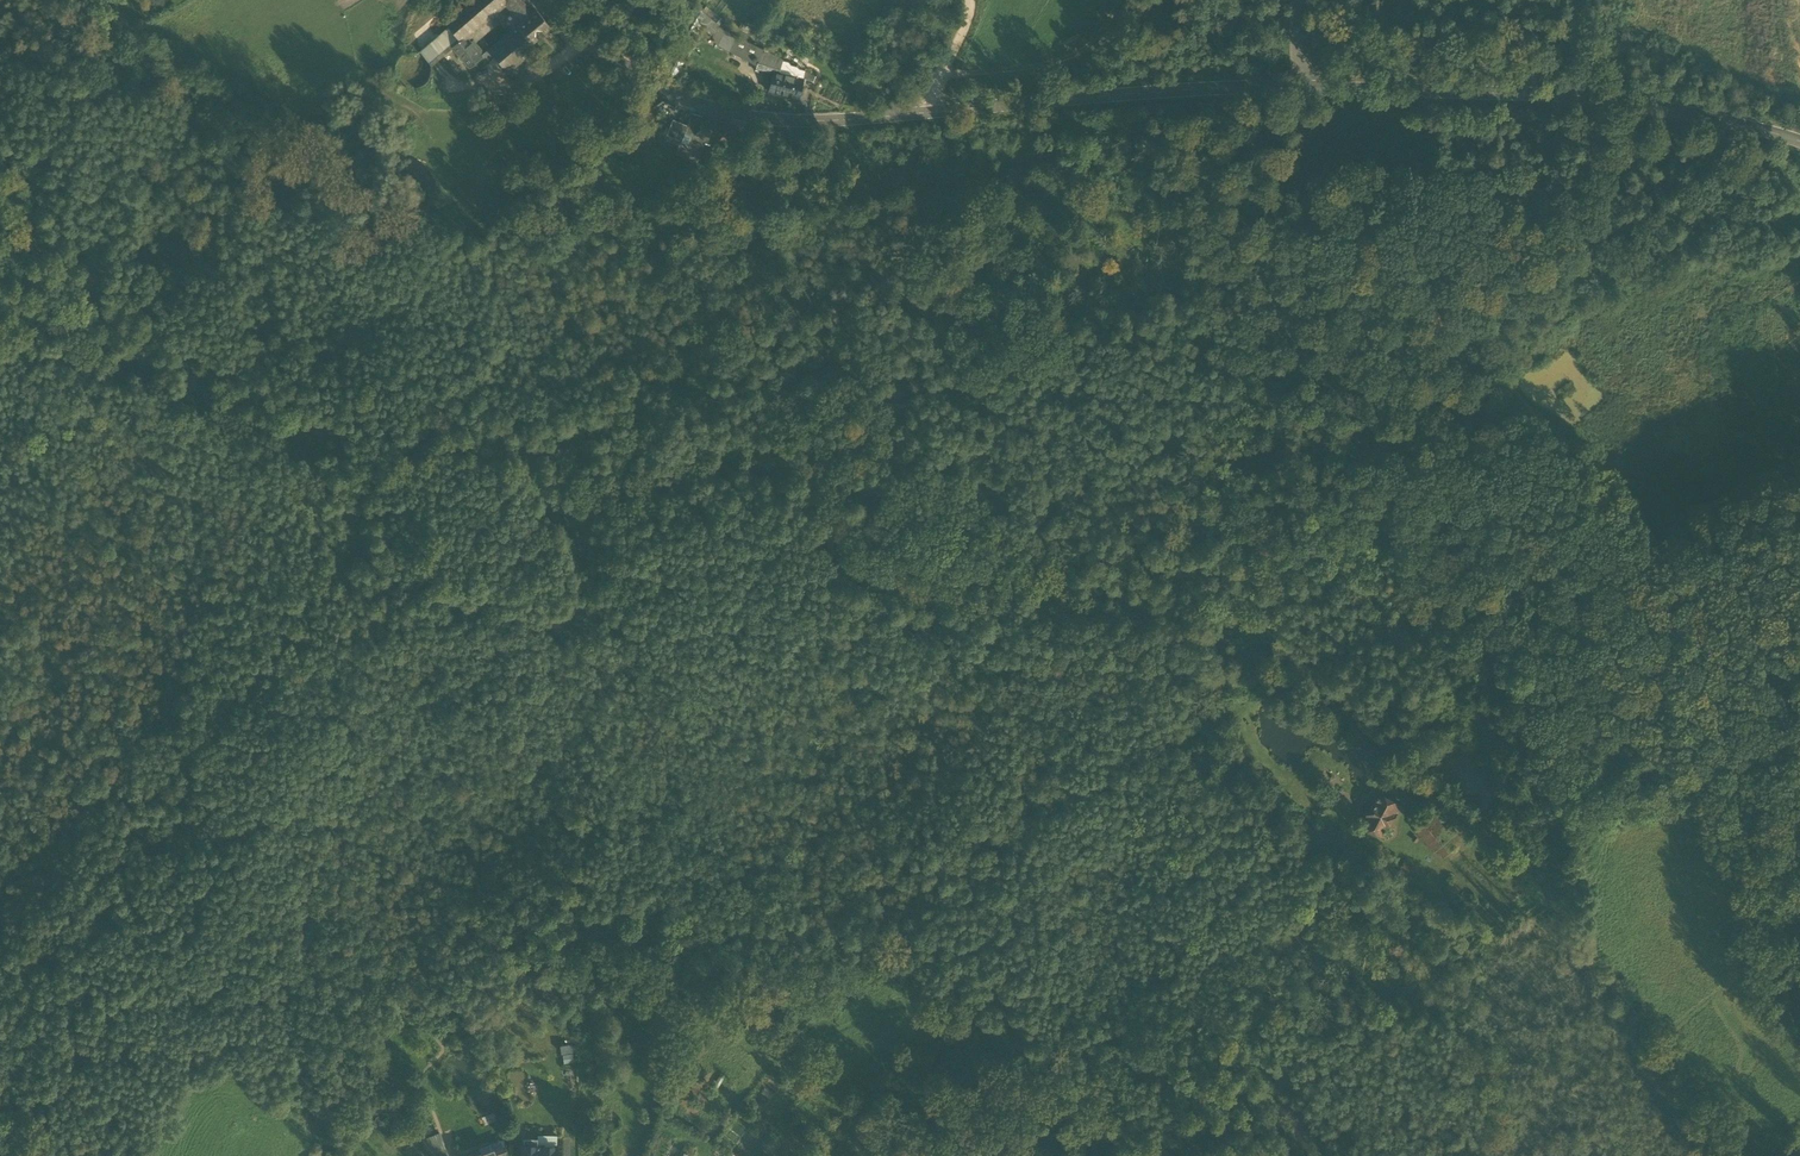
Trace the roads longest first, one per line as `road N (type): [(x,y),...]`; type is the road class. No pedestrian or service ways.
road 1 (tertiary): [(1799,141),(1629,100),(1304,84),(853,119),(745,116),(697,103),(633,69),(543,0)]
road 2 (track): [(1121,0),(1096,42),(1079,52),(938,71)]
road 3 (track): [(916,113),(969,0)]

